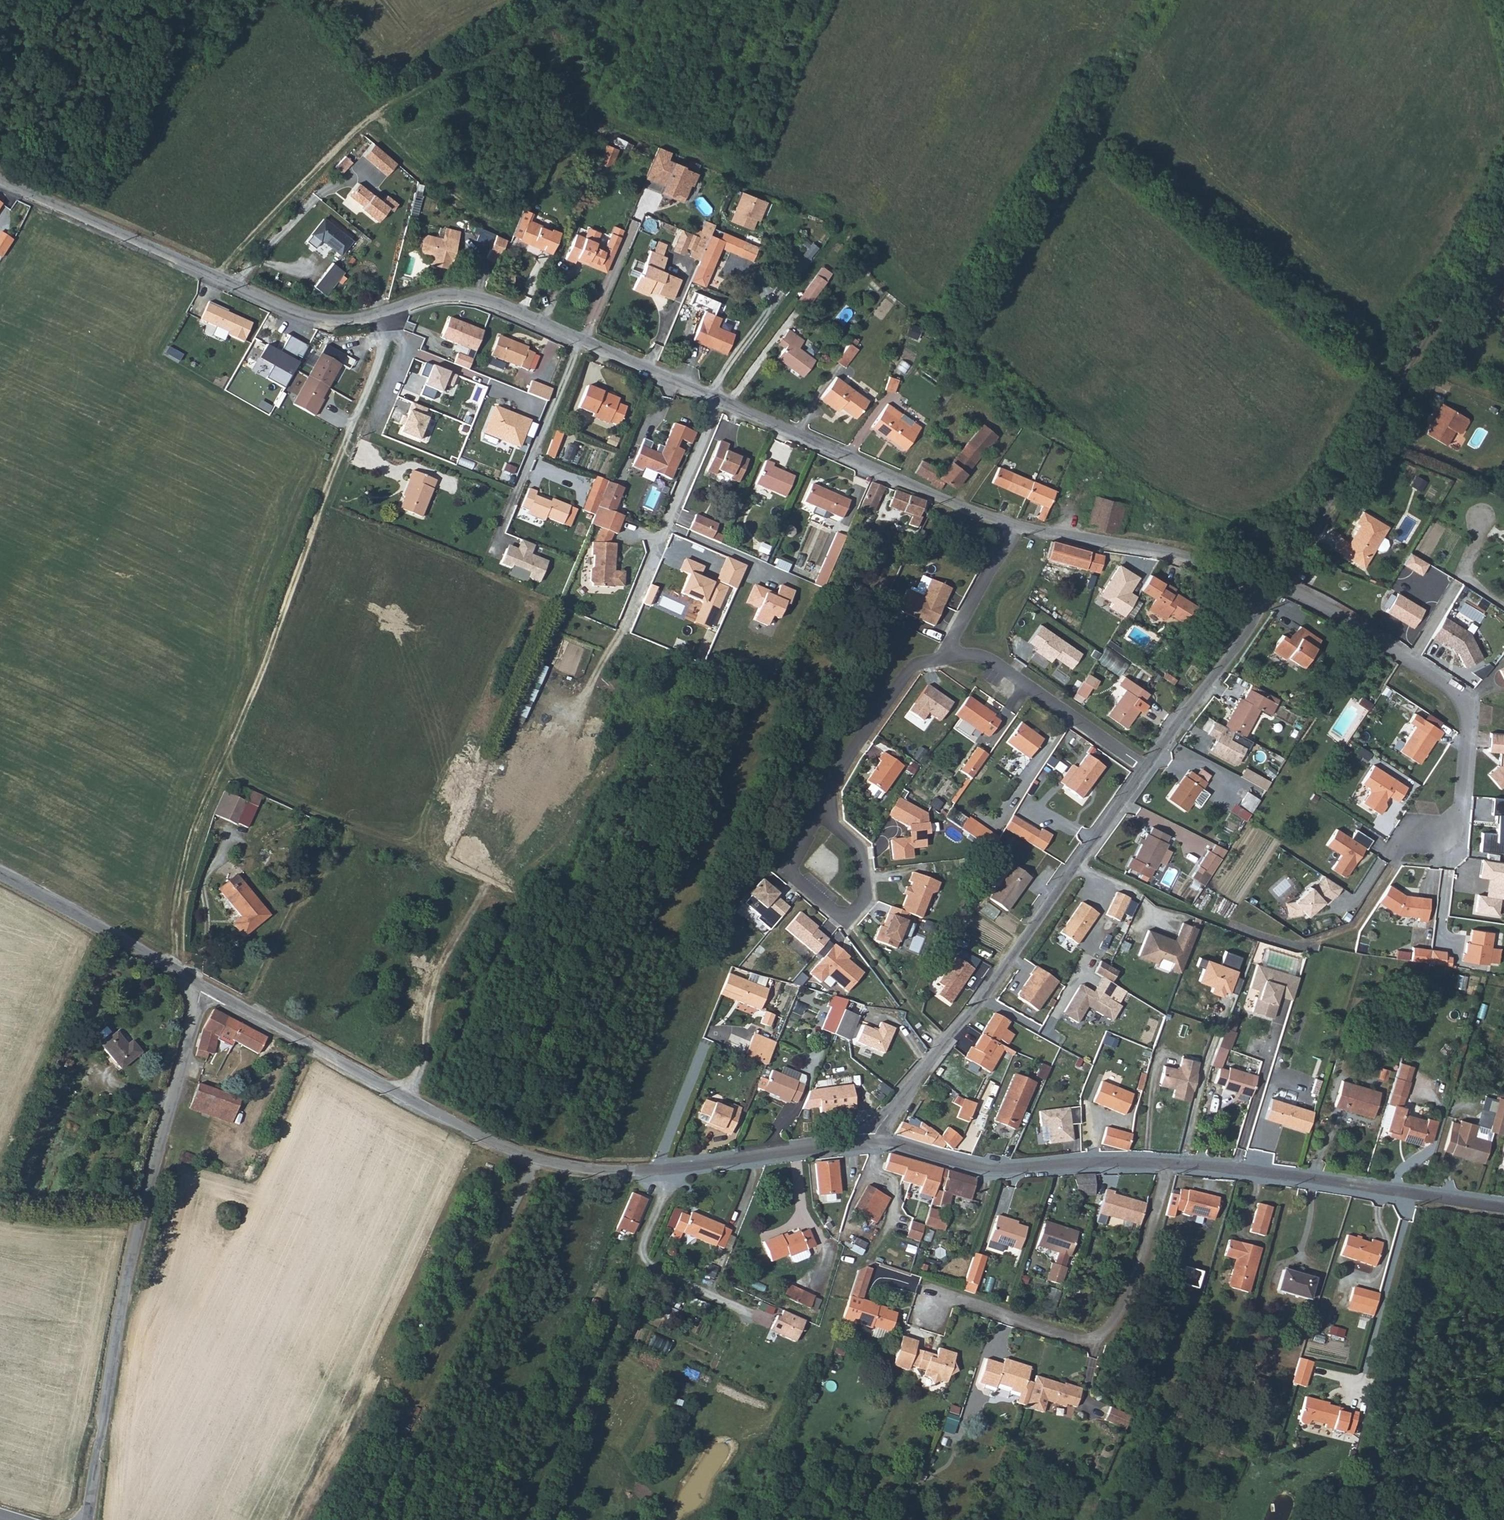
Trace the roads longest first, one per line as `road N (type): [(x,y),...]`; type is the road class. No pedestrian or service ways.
road 1 (unclassified): [(876,1140),(660,1169),(539,1158),(498,1145),(205,988)]
road 2 (residential): [(381,312),(438,295),(490,301),(1017,526)]
road 3 (track): [(346,437),(194,825),(171,969)]
road 4 (unclassified): [(205,988),(133,1253),(87,1519)]
road 5 (unclassified): [(1144,768),(876,1140)]
road 6 (track): [(560,0),(358,125),(215,276)]
road 7 (unclassified): [(1503,207),(1276,584)]
road 8 (residential): [(0,179),(289,309),(344,321),(381,312)]
road 9 (residential): [(1419,836),(1445,833),(1456,821),(1464,704),(1372,635),(1276,584)]
road 10 (track): [(522,1519),(663,1197),(660,1169)]
road 11 (residential): [(1172,1163),(1117,1323),(1100,1340),(1081,1342),(956,1299),(932,1310)]
road 12 (unclassified): [(1503,1208),(1172,1163)]
road 13 (unclassified): [(1172,1163),(1000,1168),(876,1140)]
road 14 (residential): [(1017,526),(1175,552),(1276,584)]
road 15 (residential): [(821,807),(787,869),(845,920),(865,899),(859,848),(836,830)]
road 16 (unclassified): [(1276,584),(1144,768)]
road 17 (residential): [(1144,768),(991,660),(952,657)]
road 18 (residential): [(952,657),(909,669),(821,807)]
road 19 (unclassified): [(0,874),(171,969)]
road 20 (track): [(741,1044),(717,1035),(706,1042),(660,1169)]
road 21 (residential): [(1017,526),(952,642),(952,657)]

